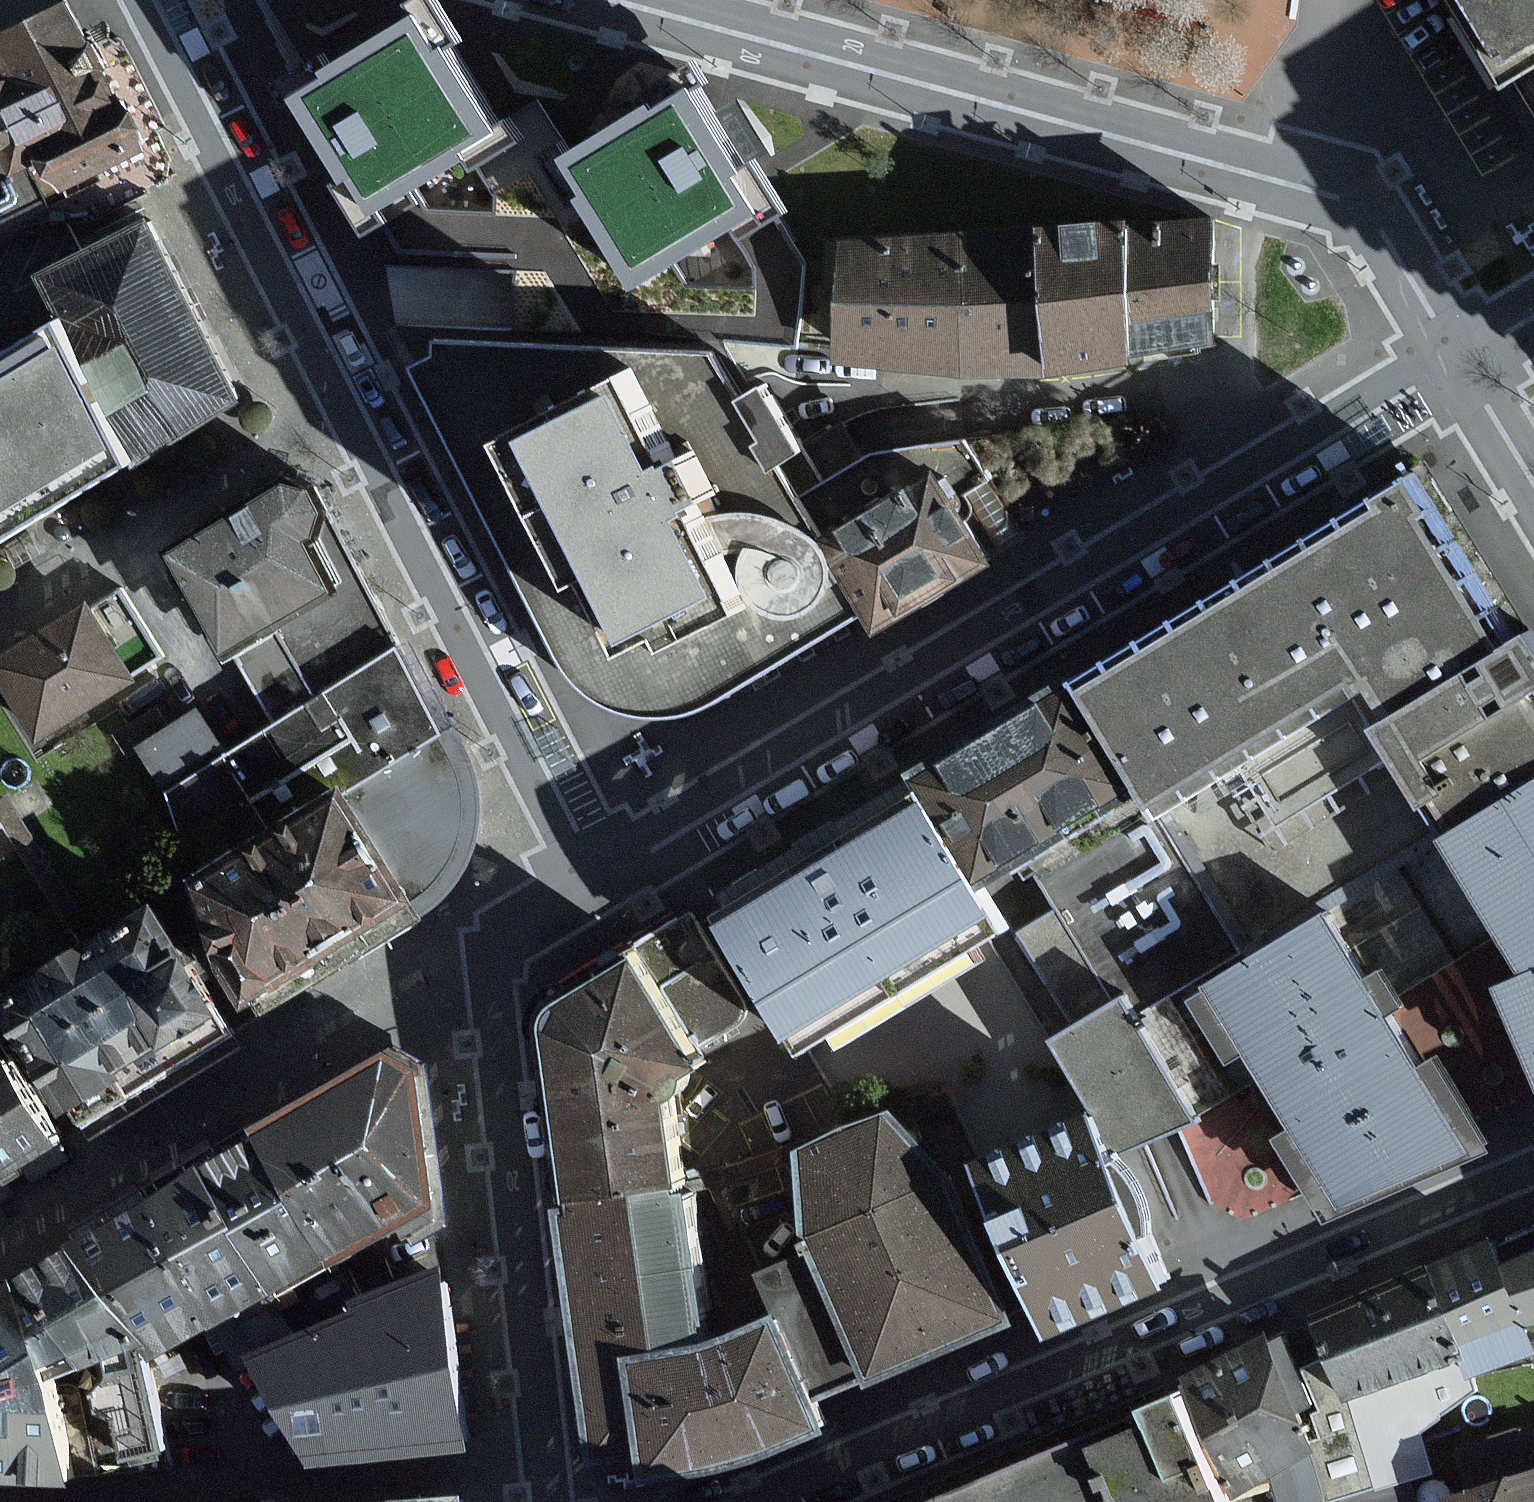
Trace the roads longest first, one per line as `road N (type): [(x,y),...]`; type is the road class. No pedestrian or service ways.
road 1 (residential): [(1456,353),(1276,452),(574,882)]
road 2 (residential): [(752,1501),(1533,1166)]
road 3 (residential): [(1308,190),(616,0)]
road 4 (residential): [(574,882),(494,947),(547,1464)]
road 5 (residential): [(0,1496),(89,1499),(547,1464)]
road 6 (residential): [(340,397),(574,882)]
road 7 (residential): [(135,0),(340,397)]
road 8 (residential): [(340,397),(0,626)]
road 9 (residential): [(1456,353),(1385,237),(1345,204),(1308,190)]
road 10 (residential): [(1308,190),(1327,0)]
road 11 (residential): [(1456,353),(1533,482)]

